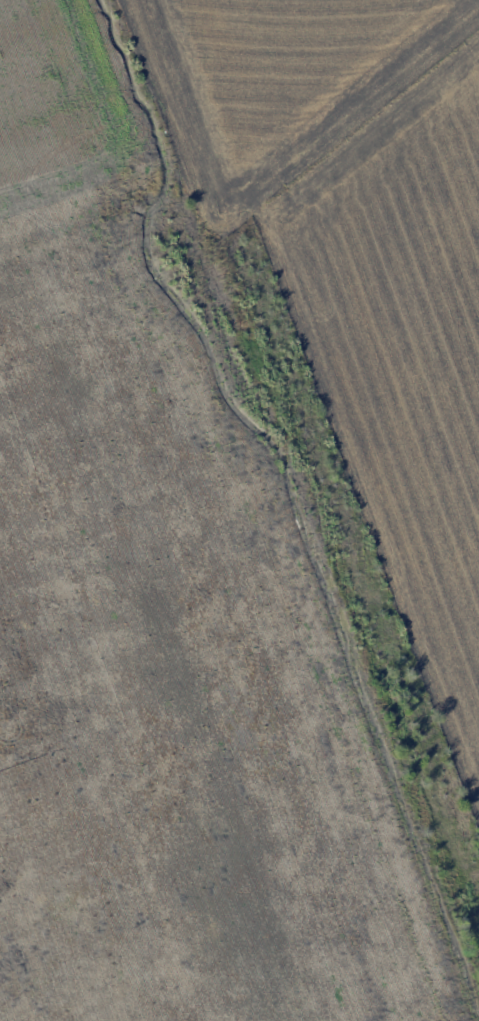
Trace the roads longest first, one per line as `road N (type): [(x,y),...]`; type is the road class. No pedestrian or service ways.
road 1 (residential): [(383,1020),(116,284)]
road 2 (residential): [(0,549),(169,1020)]
road 3 (residential): [(0,924),(411,773)]
road 4 (residential): [(0,327),(215,249)]
road 5 (residential): [(0,186),(171,124)]

